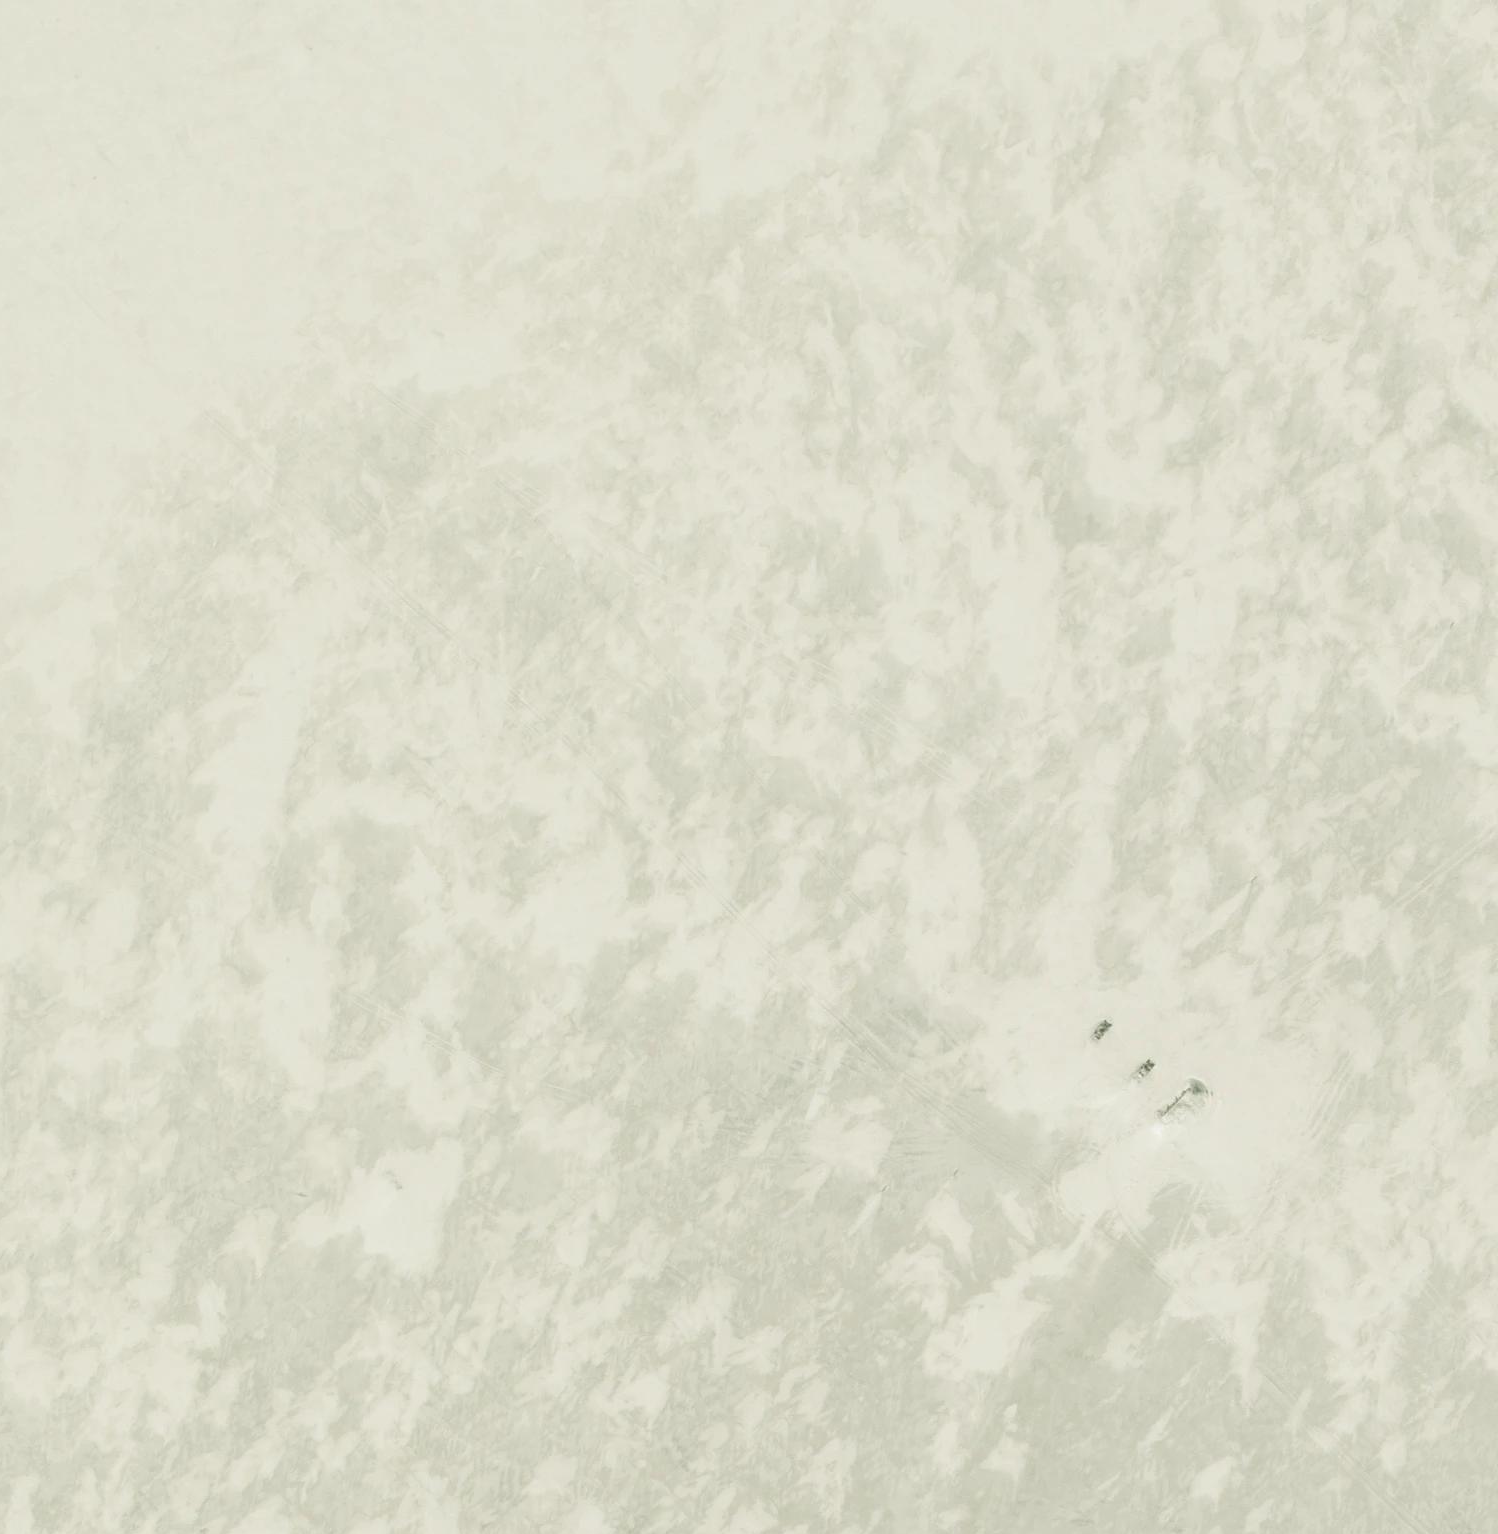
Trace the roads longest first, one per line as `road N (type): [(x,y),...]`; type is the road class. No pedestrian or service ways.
road 1 (track): [(0,325),(423,0)]

